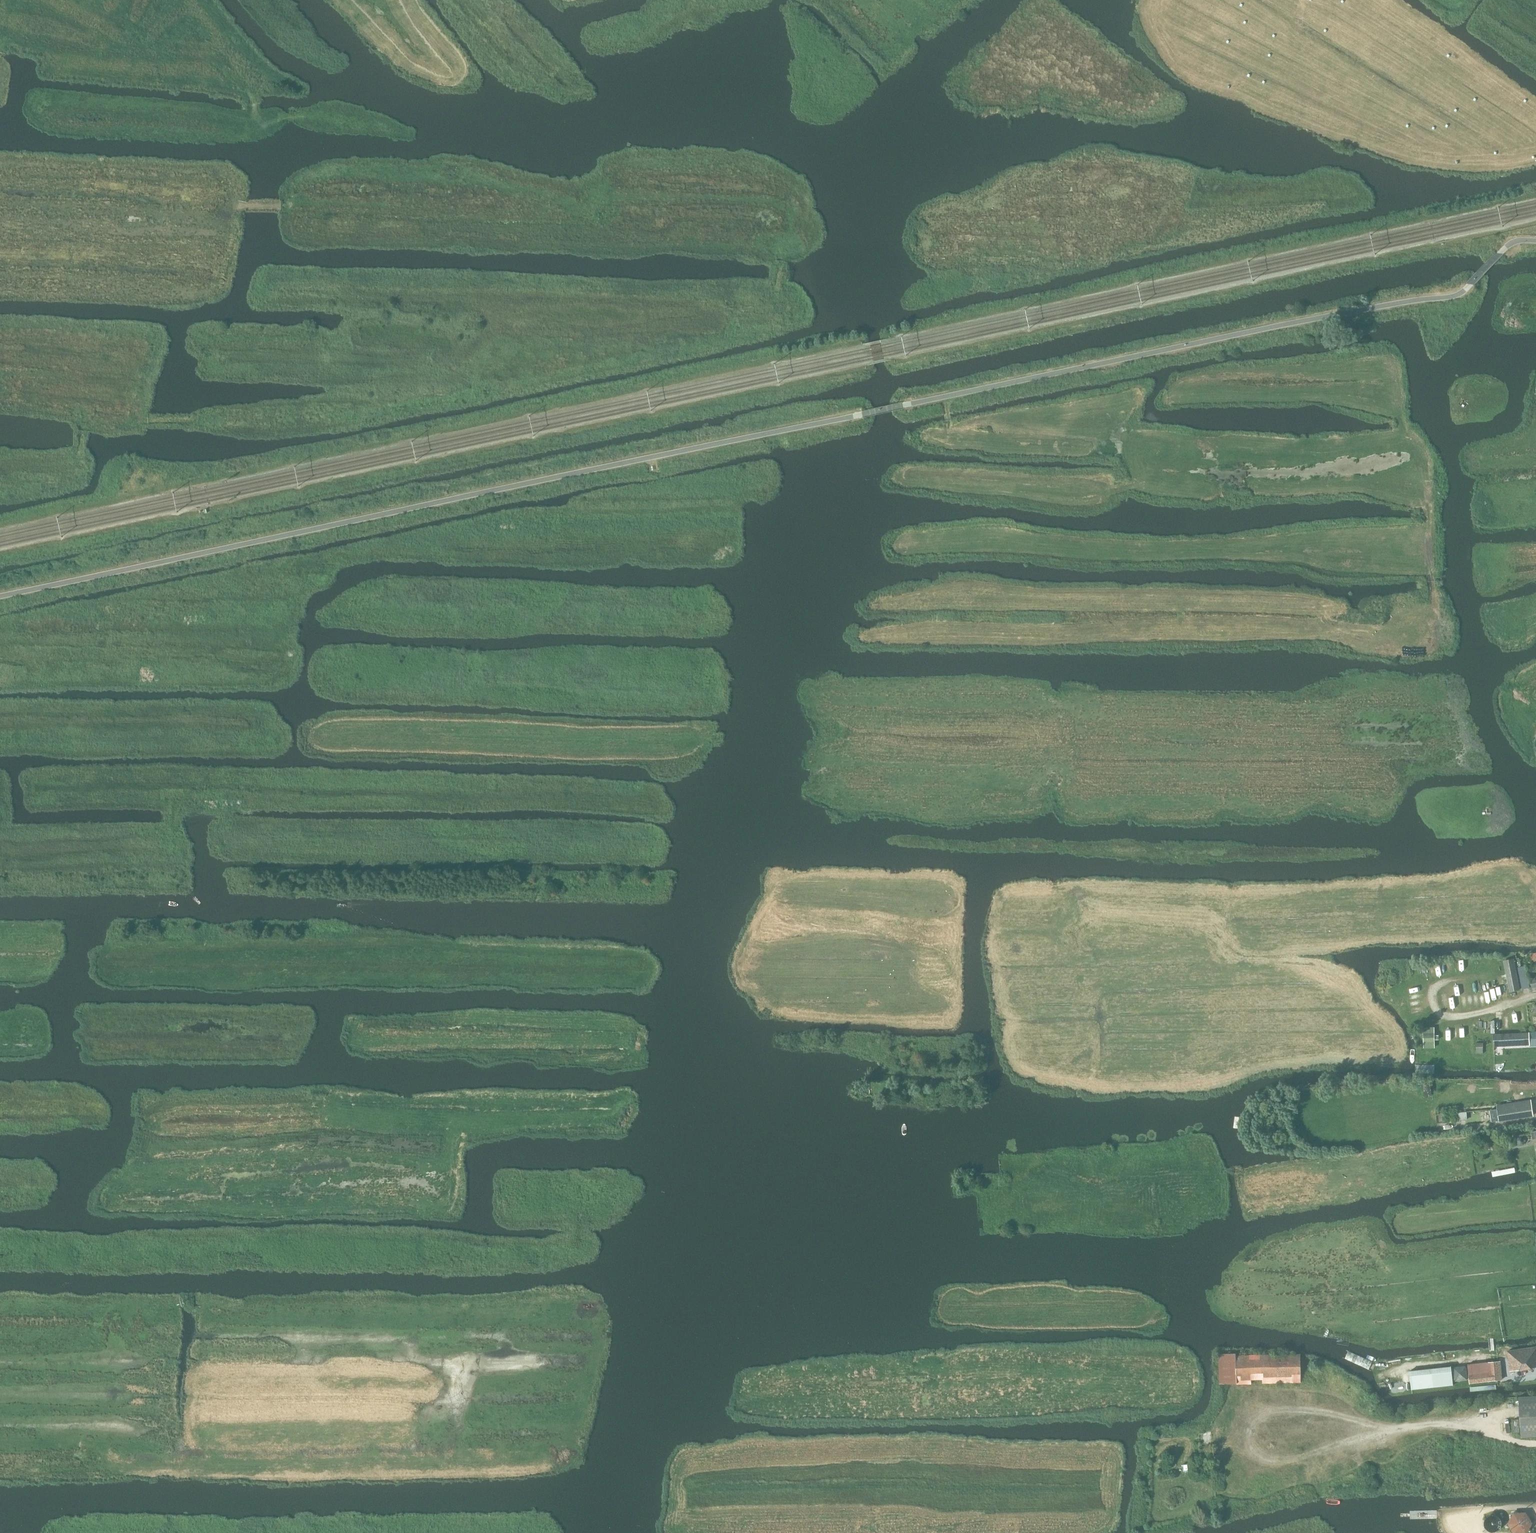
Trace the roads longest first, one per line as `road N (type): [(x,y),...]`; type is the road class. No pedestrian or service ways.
road 1 (track): [(1269,1422),(1382,1432),(1441,1426),(1535,1446)]

